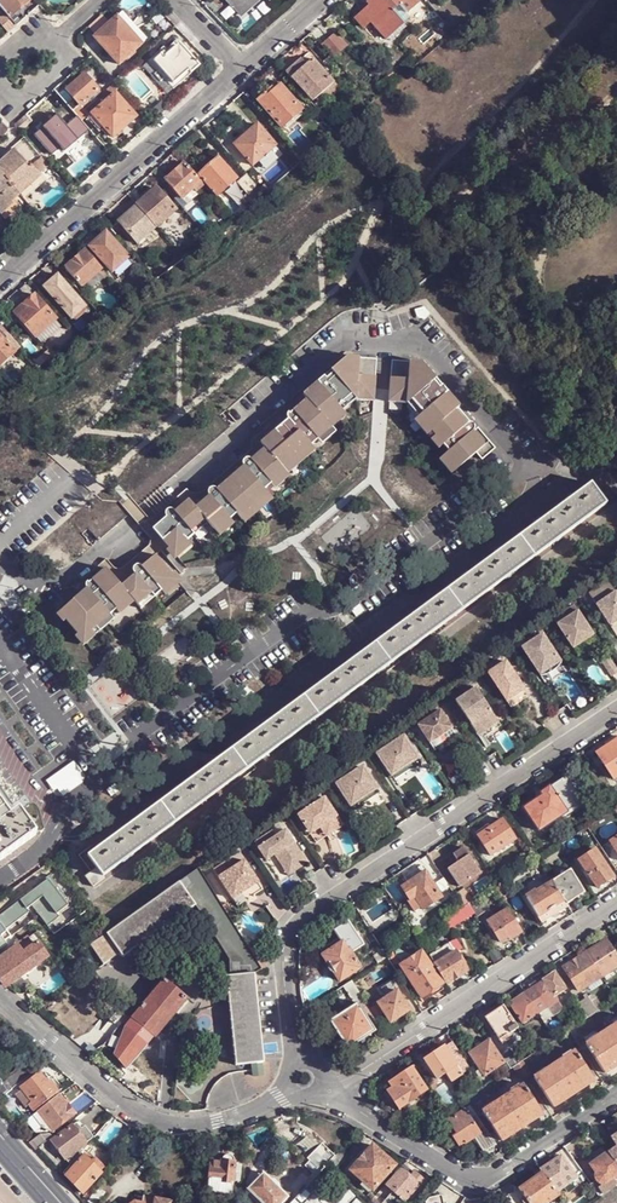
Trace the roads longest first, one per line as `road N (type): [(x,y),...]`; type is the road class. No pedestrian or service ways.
road 1 (residential): [(301,1064),(283,962),(295,927),(616,711)]
road 2 (residential): [(616,904),(355,1074),(321,1080)]
road 3 (residential): [(616,1094),(478,1179),(319,1087)]
road 4 (residential): [(293,1091),(218,1121),(142,1119),(0,998)]

